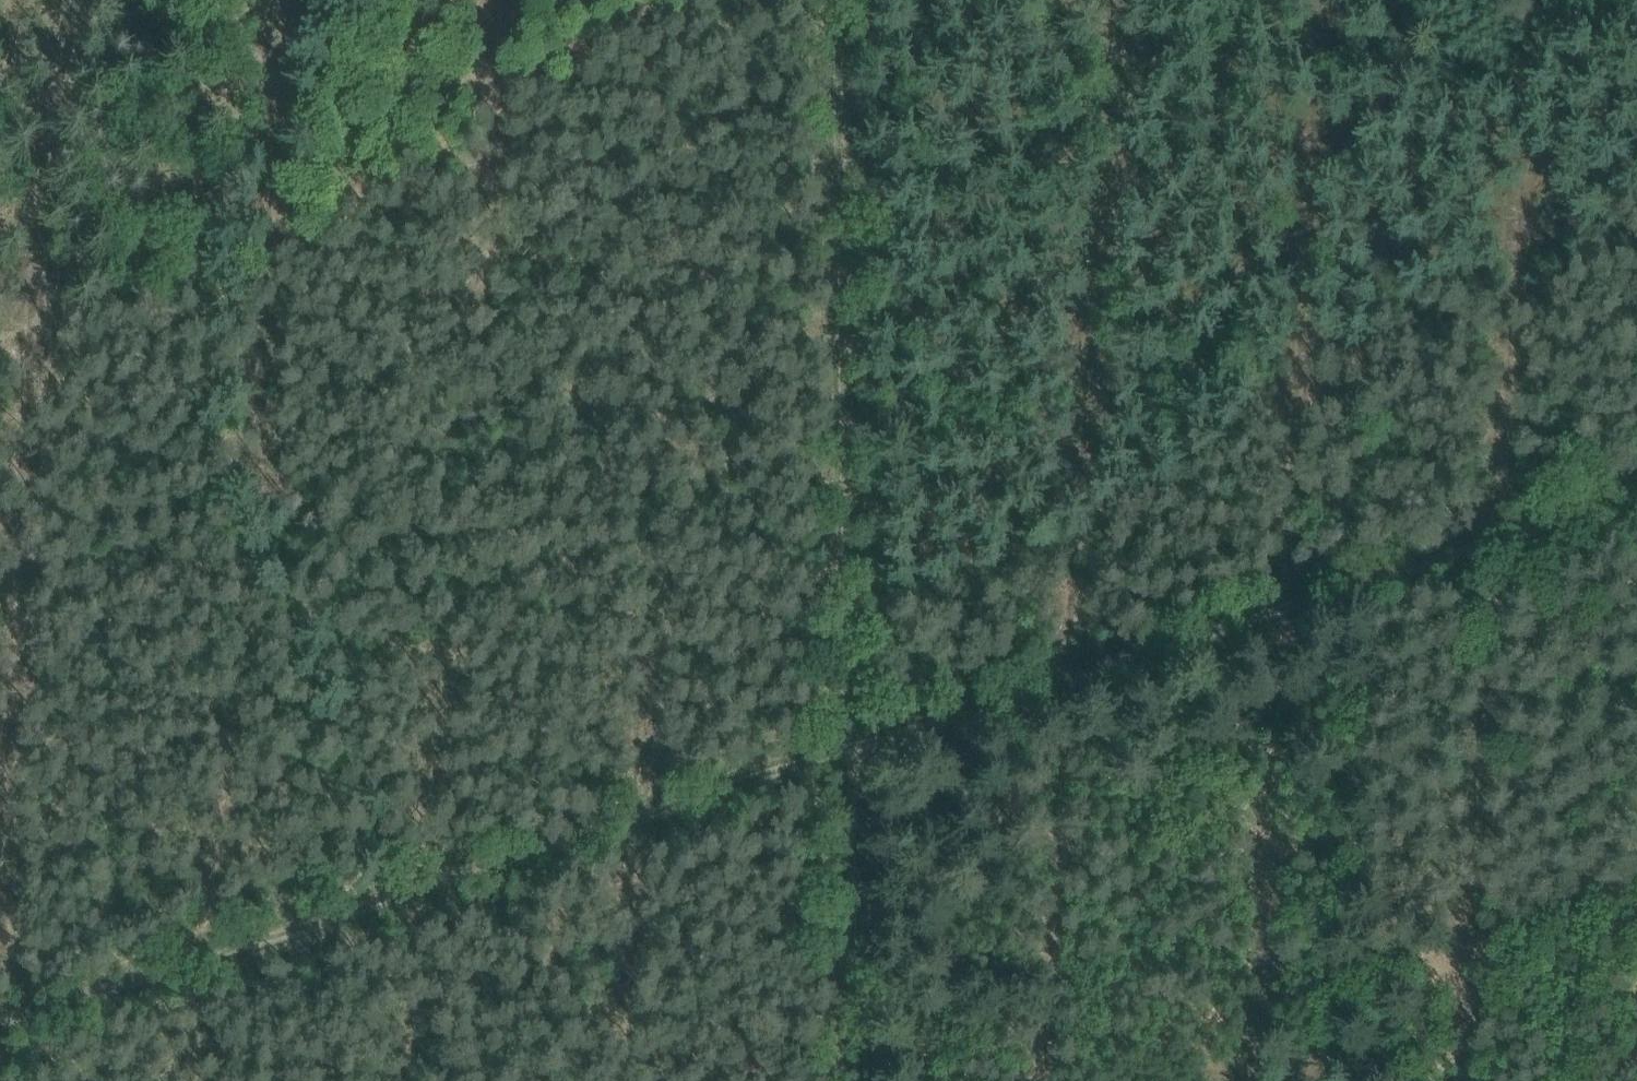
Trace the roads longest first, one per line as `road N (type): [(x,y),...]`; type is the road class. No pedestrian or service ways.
road 1 (track): [(0,1010),(834,750)]
road 2 (track): [(834,750),(1636,482)]
road 3 (track): [(834,750),(818,0)]
road 4 (track): [(834,750),(837,1080)]

